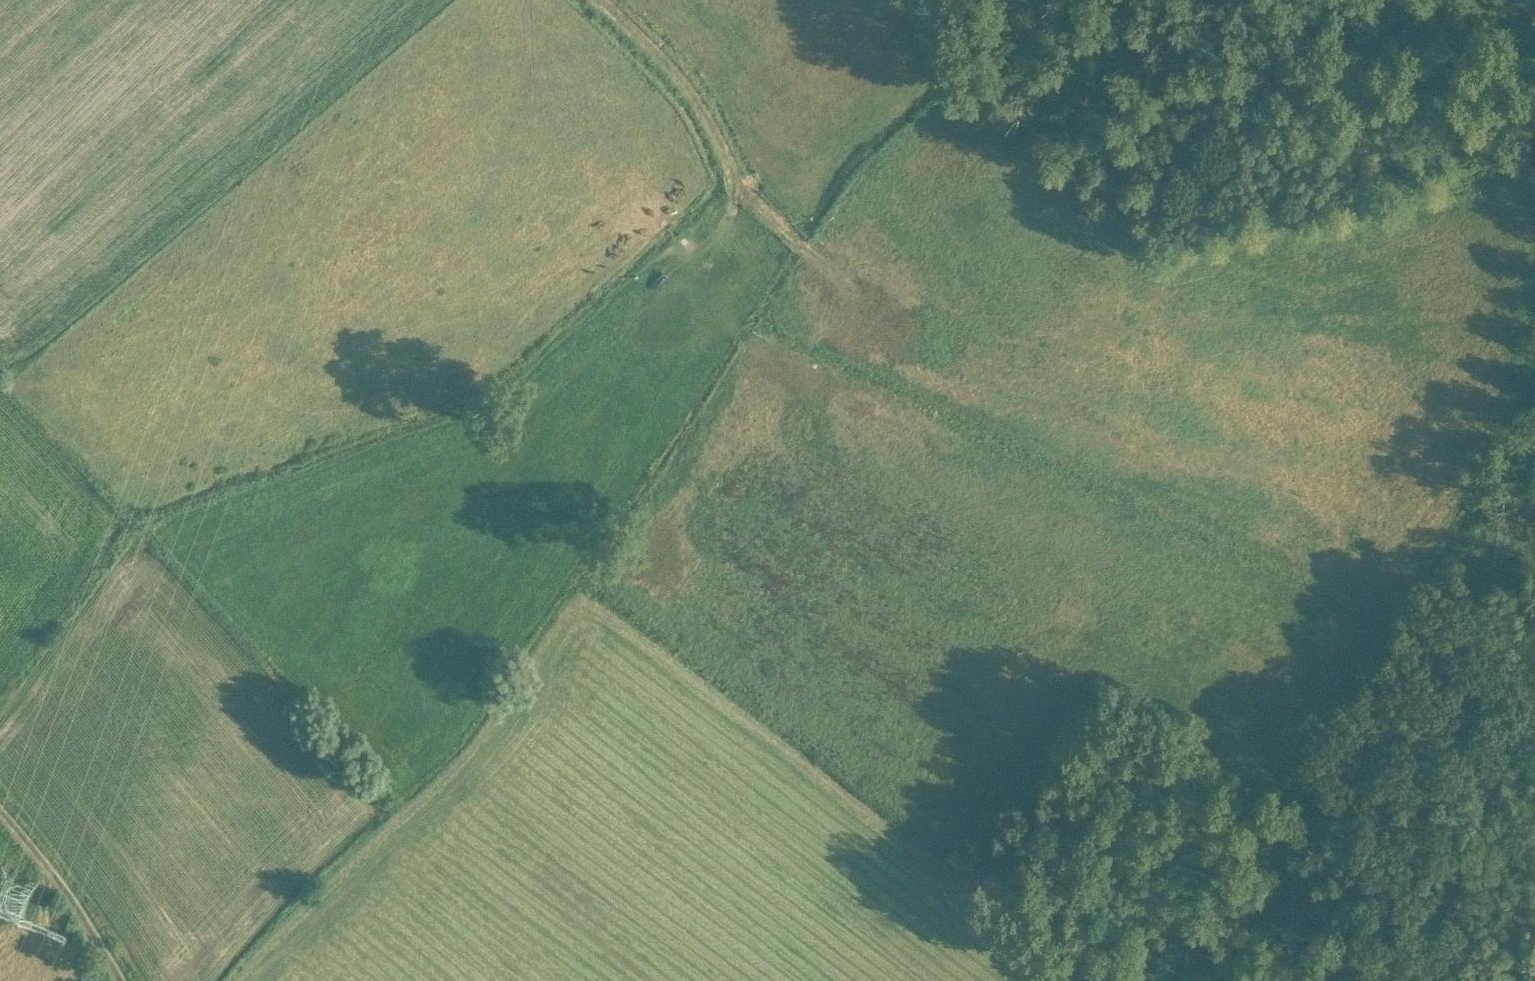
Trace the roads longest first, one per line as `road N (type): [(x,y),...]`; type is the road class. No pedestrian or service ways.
road 1 (track): [(801,241),(732,182),(686,82),(599,0)]
road 2 (track): [(0,814),(123,980)]

